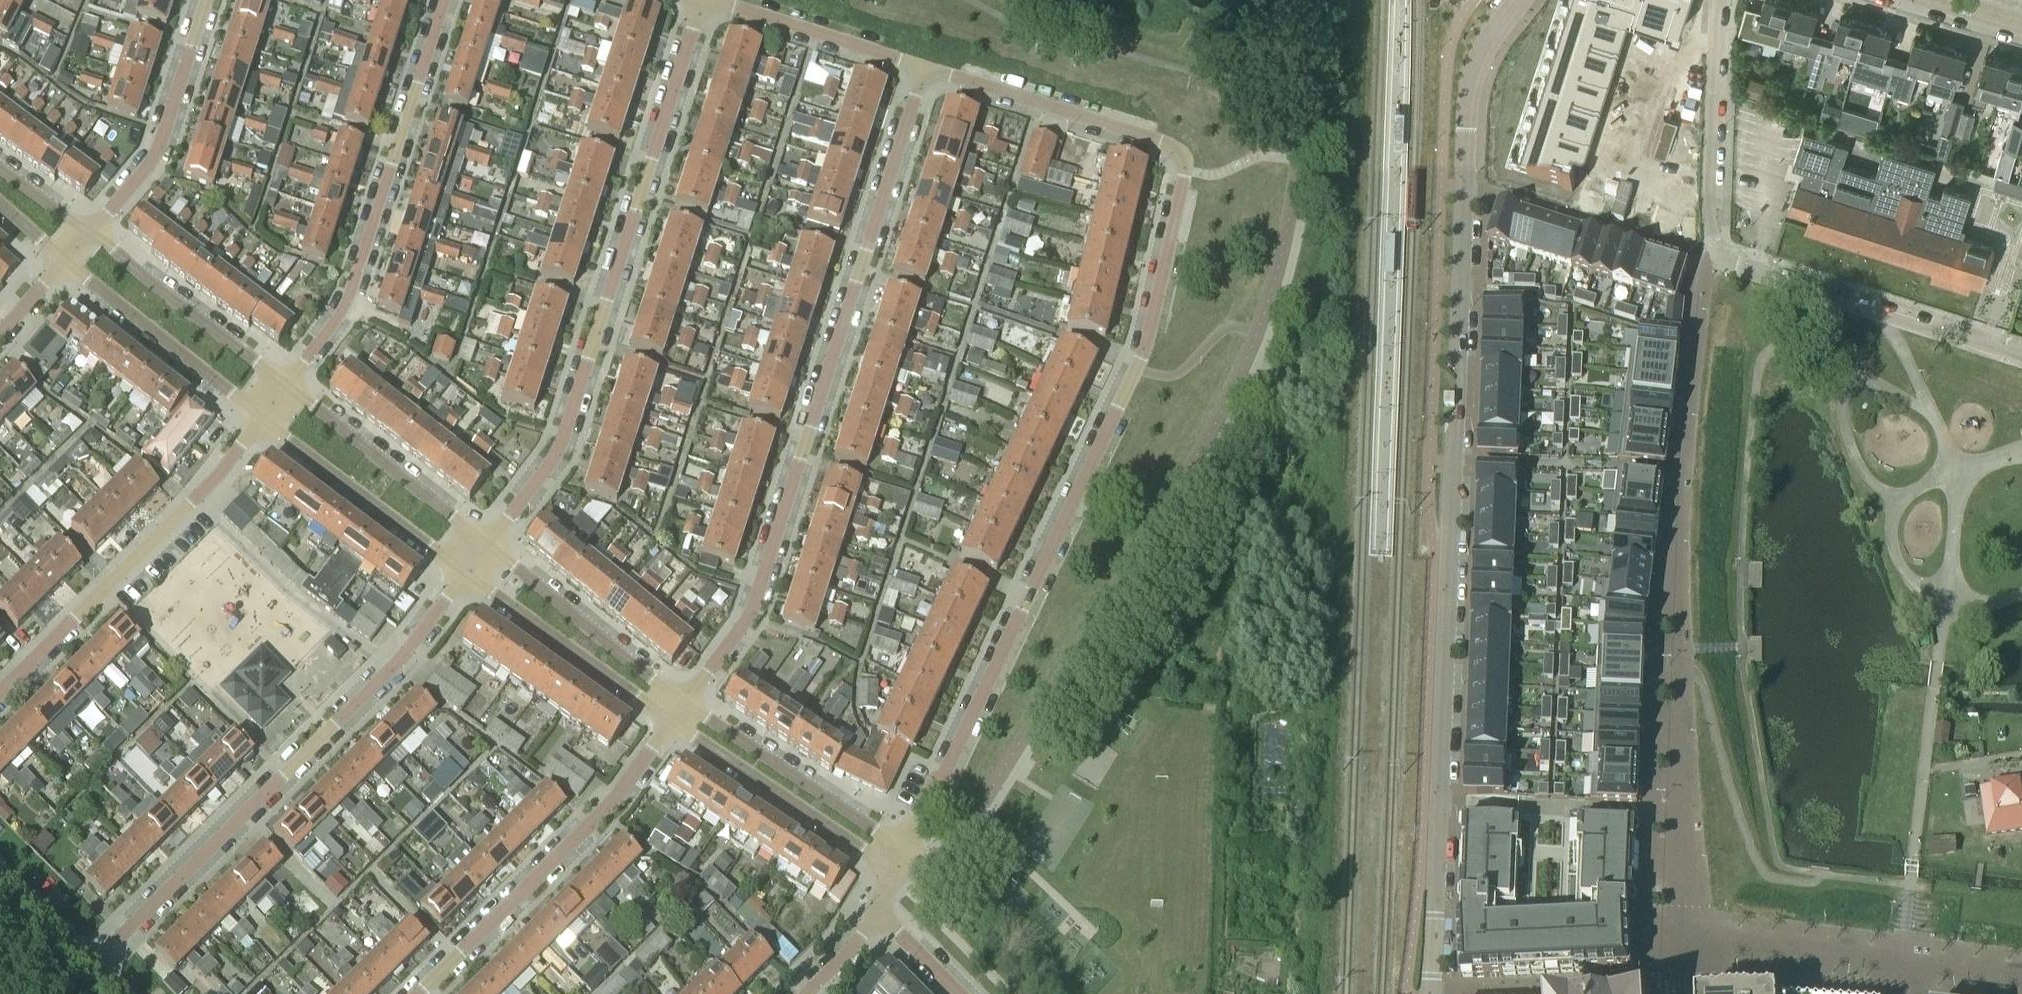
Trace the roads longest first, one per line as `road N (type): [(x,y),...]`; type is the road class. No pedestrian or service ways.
road 1 (residential): [(894,854),(944,775),(1141,358),(1185,170),(1172,146),(924,66)]
road 2 (residential): [(1523,0),(1477,66),(1468,108),(1430,993)]
road 3 (residential): [(924,66),(751,612),(685,702)]
road 4 (residential): [(488,544),(559,448),(702,0)]
road 5 (residential): [(1721,0),(1716,242),(1723,257),(1743,270),(2021,361)]
road 6 (residential): [(87,969),(392,668),(464,573)]
road 7 (residential): [(286,384),(346,303),(444,0)]
road 8 (residential): [(0,692),(219,473),(262,418)]
road 9 (residential): [(672,721),(614,801),(419,993)]
road 10 (residential): [(205,0),(156,154),(92,231)]
road 11 (residential): [(672,721),(862,849),(894,854)]
road 12 (residential): [(894,854),(874,829),(685,702)]
road 13 (residential): [(488,544),(286,384)]
road 14 (residential): [(464,573),(672,721)]
road 15 (residential): [(262,418),(464,573)]
road 16 (residential): [(685,702),(488,544)]
road 17 (residential): [(65,261),(262,418)]
road 18 (residential): [(286,384),(92,231)]
road 19 (residential): [(712,0),(924,66)]
road 20 (residential): [(87,969),(0,881)]

